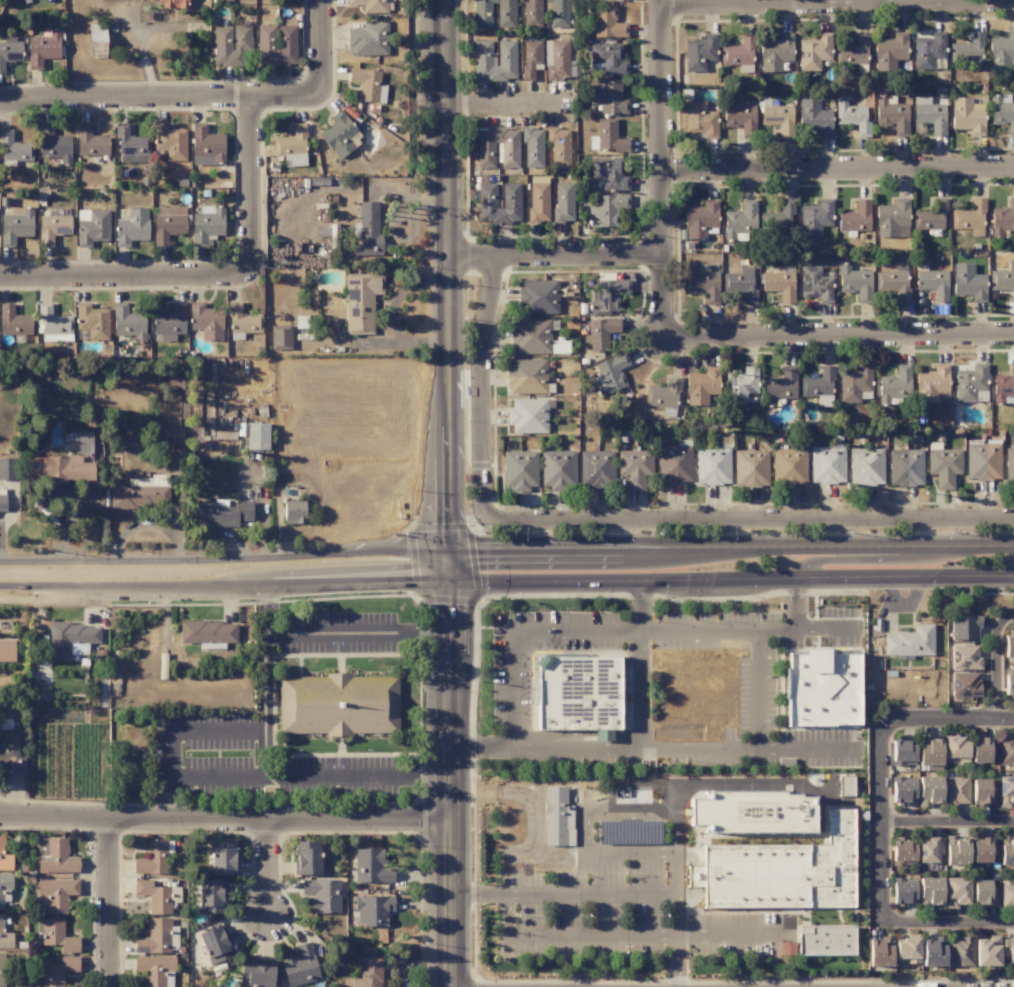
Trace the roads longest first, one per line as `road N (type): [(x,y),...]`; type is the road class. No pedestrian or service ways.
road 1 (tertiary): [(444,581),(444,0)]
road 2 (residential): [(486,522),(1013,516)]
road 3 (tertiary): [(444,553),(0,562)]
road 4 (tertiary): [(0,585),(444,581)]
road 5 (residential): [(443,824),(0,819)]
road 6 (secondary): [(444,581),(859,577)]
road 7 (residential): [(664,167),(1013,168)]
road 8 (residential): [(669,338),(1013,335)]
road 9 (residential): [(669,338),(665,0)]
road 10 (residential): [(323,95),(0,104)]
road 11 (secondary): [(767,548),(444,553)]
road 12 (residential): [(497,256),(483,377),(486,522)]
road 13 (residential): [(0,281),(252,280)]
road 14 (secondary): [(1013,547),(767,548)]
road 15 (tertiary): [(449,986),(444,748)]
road 16 (residential): [(446,257),(667,255)]
road 17 (residential): [(885,720),(877,905),(885,919)]
road 18 (residential): [(252,280),(251,98)]
road 19 (tertiary): [(444,748),(444,581)]
road 20 (residential): [(112,986),(112,820)]
road 21 (secondary): [(859,577),(1013,576)]
road 22 (residential): [(878,817),(1013,818)]
road 23 (secondary): [(923,547),(903,558),(818,558),(800,578)]
road 24 (residential): [(1013,715),(885,720)]
road 25 (residential): [(885,919),(1013,924)]

